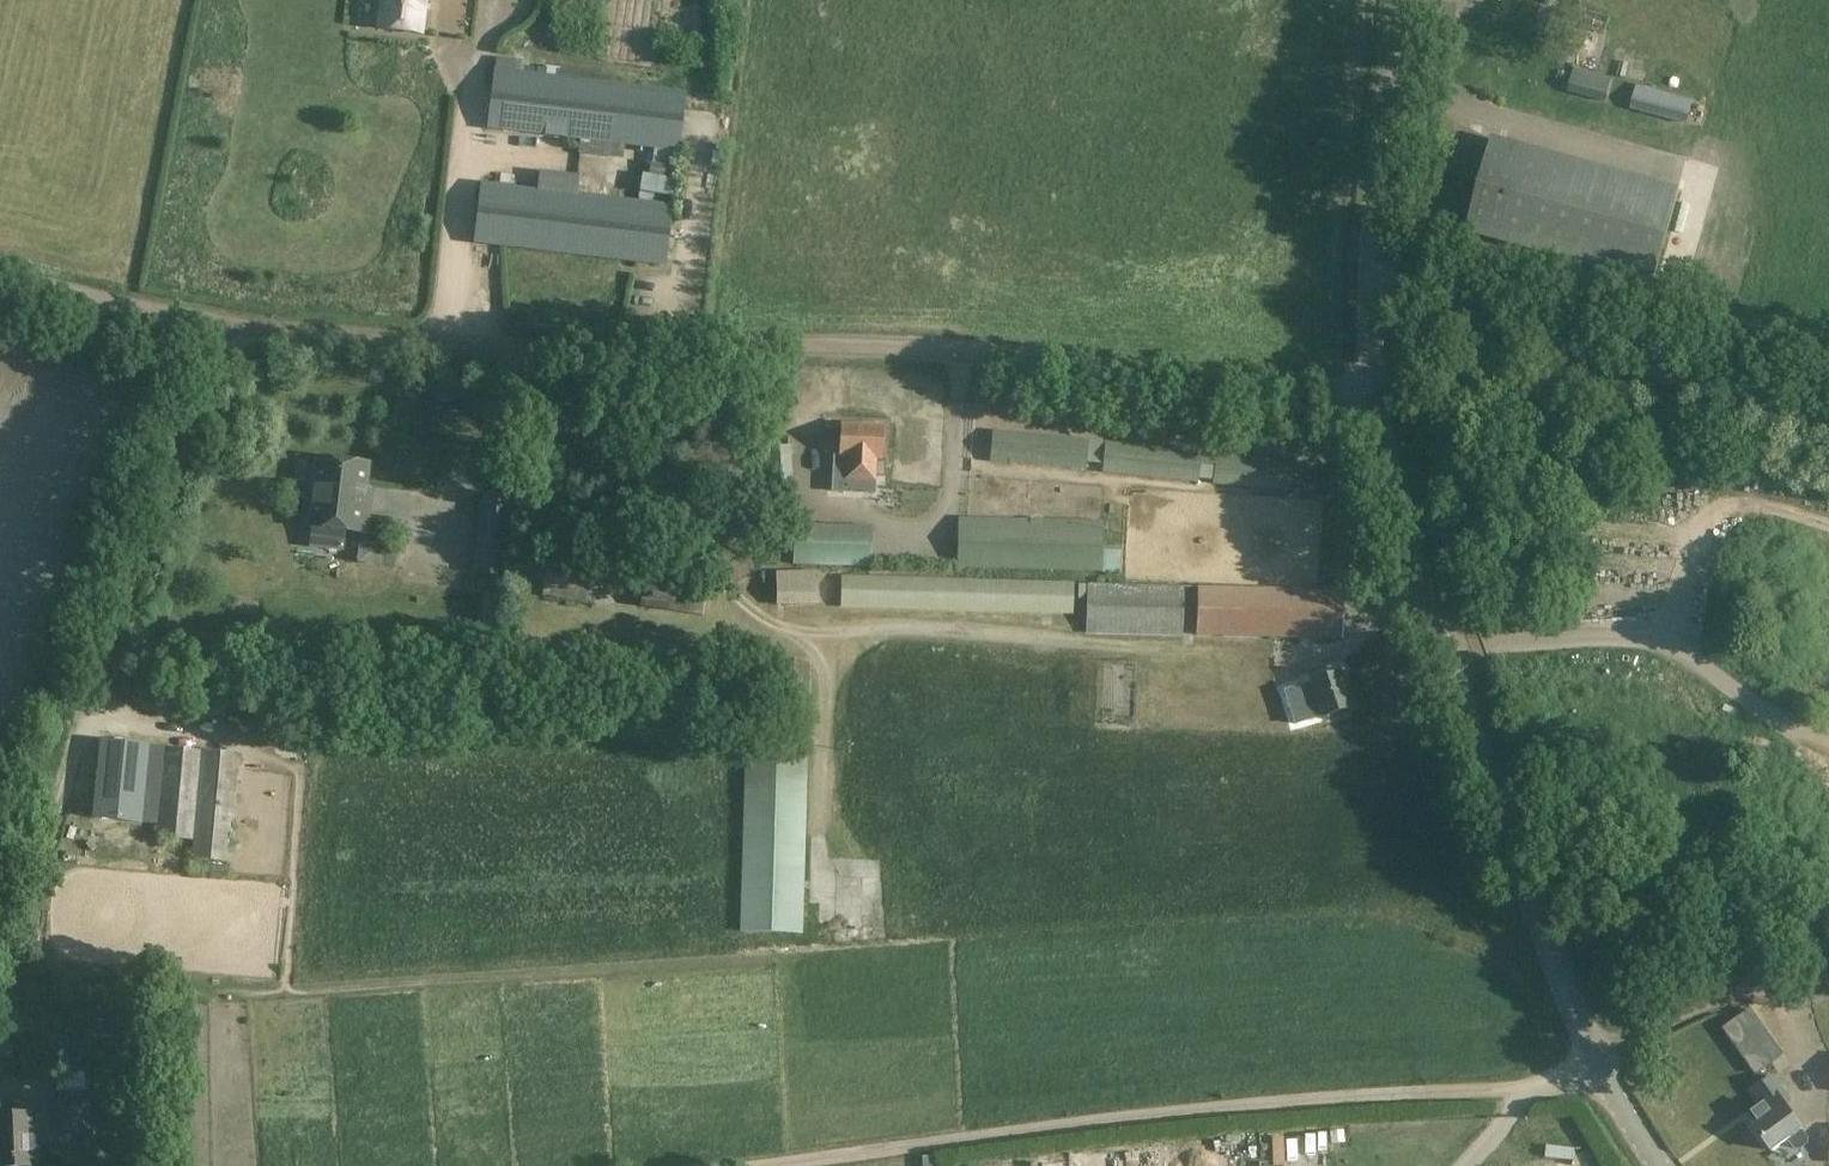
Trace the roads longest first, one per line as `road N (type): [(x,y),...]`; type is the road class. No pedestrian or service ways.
road 1 (unclassified): [(1366,399),(820,341),(571,342),(232,325)]
road 2 (unclassified): [(1658,1165),(1593,1060),(1401,566),(1366,399)]
road 3 (track): [(1593,1060),(1528,1090),(783,1165)]
road 4 (track): [(1828,418),(1672,374),(1373,265)]
road 5 (unclassified): [(1366,399),(1406,0)]
road 6 (track): [(1593,1060),(1727,1008),(1828,983)]
road 7 (track): [(232,325),(0,267)]

